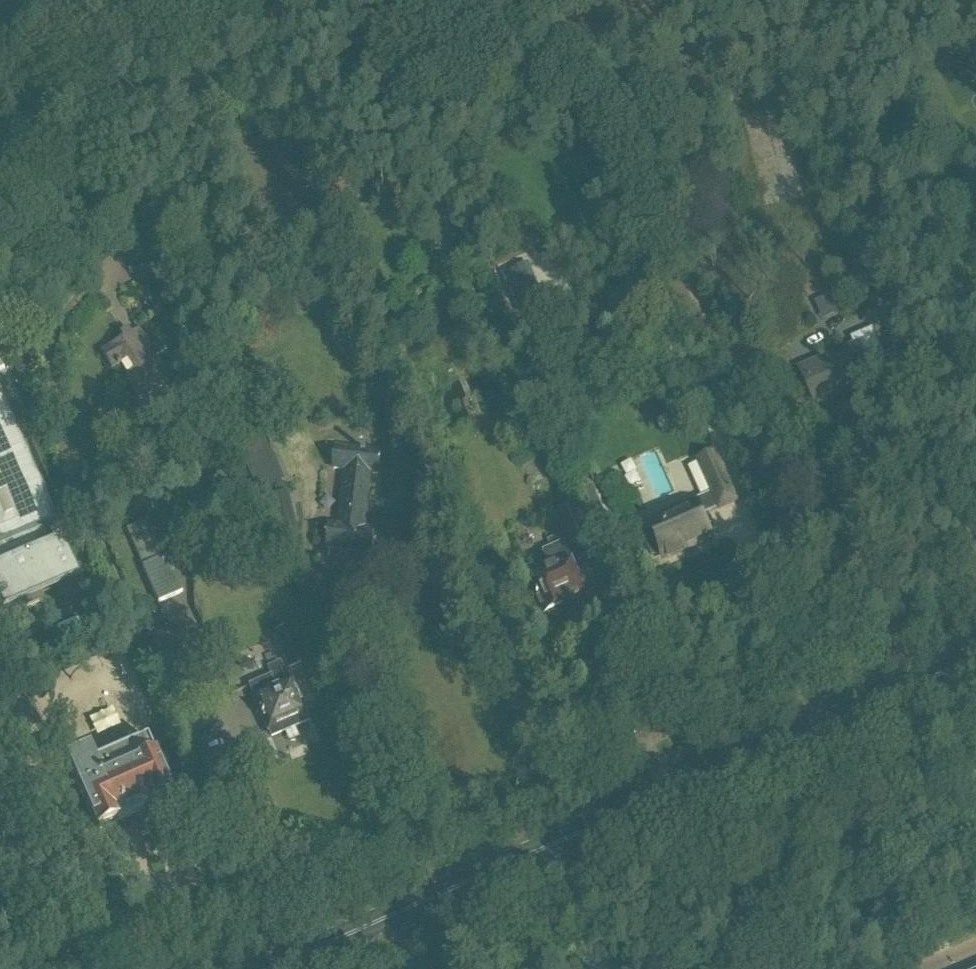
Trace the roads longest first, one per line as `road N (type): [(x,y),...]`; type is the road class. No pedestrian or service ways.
road 1 (primary): [(273,968),(975,659)]

